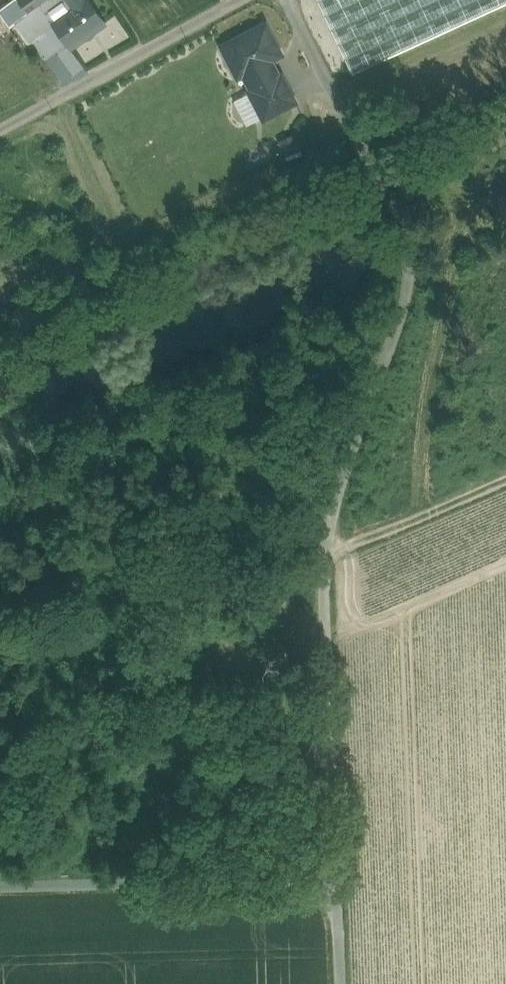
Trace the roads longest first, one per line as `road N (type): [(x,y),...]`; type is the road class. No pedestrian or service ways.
road 1 (track): [(288,0),(413,255),(323,558)]
road 2 (unclassified): [(339,879),(0,888)]
road 3 (track): [(323,558),(339,879)]
road 4 (unclassified): [(0,130),(240,0)]
road 5 (track): [(505,479),(323,558)]

